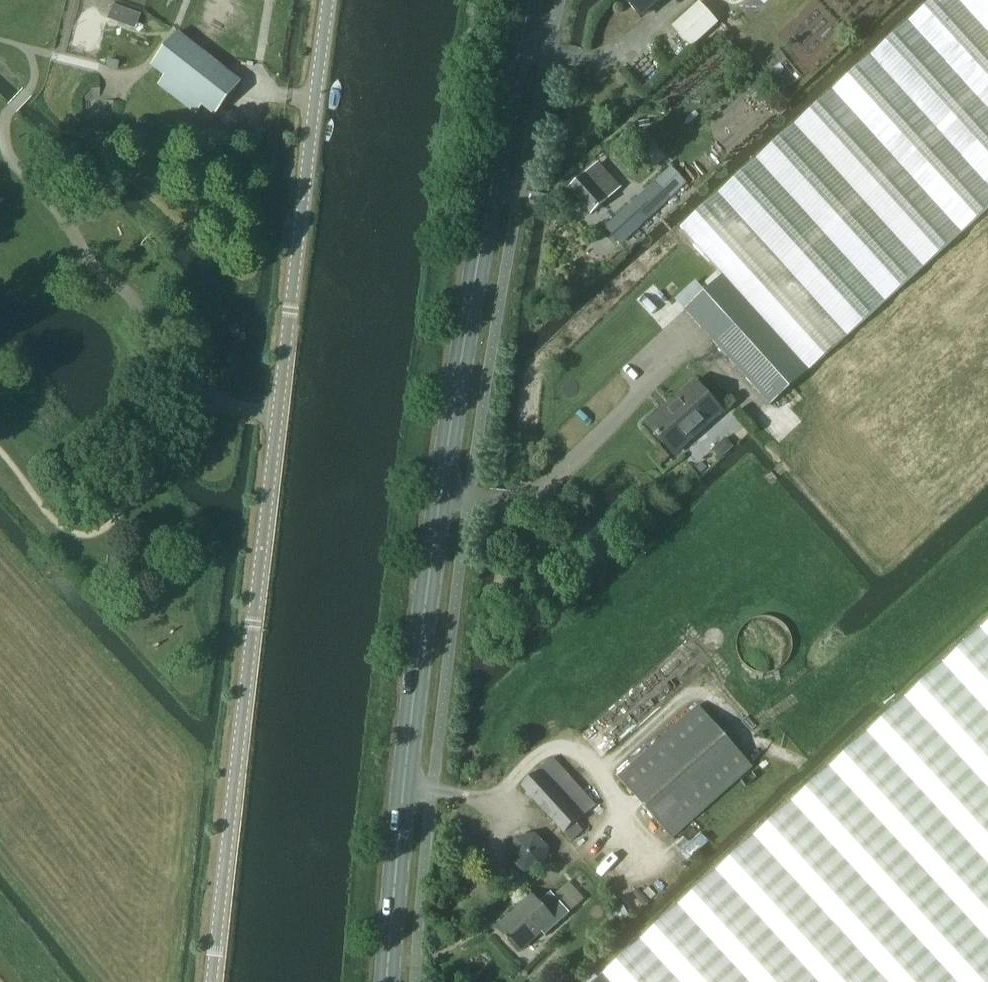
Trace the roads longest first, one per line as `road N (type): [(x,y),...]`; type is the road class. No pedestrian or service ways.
road 1 (secondary): [(391,981),(409,755),(471,323),(534,0)]
road 2 (unclassified): [(213,981),(330,0)]

